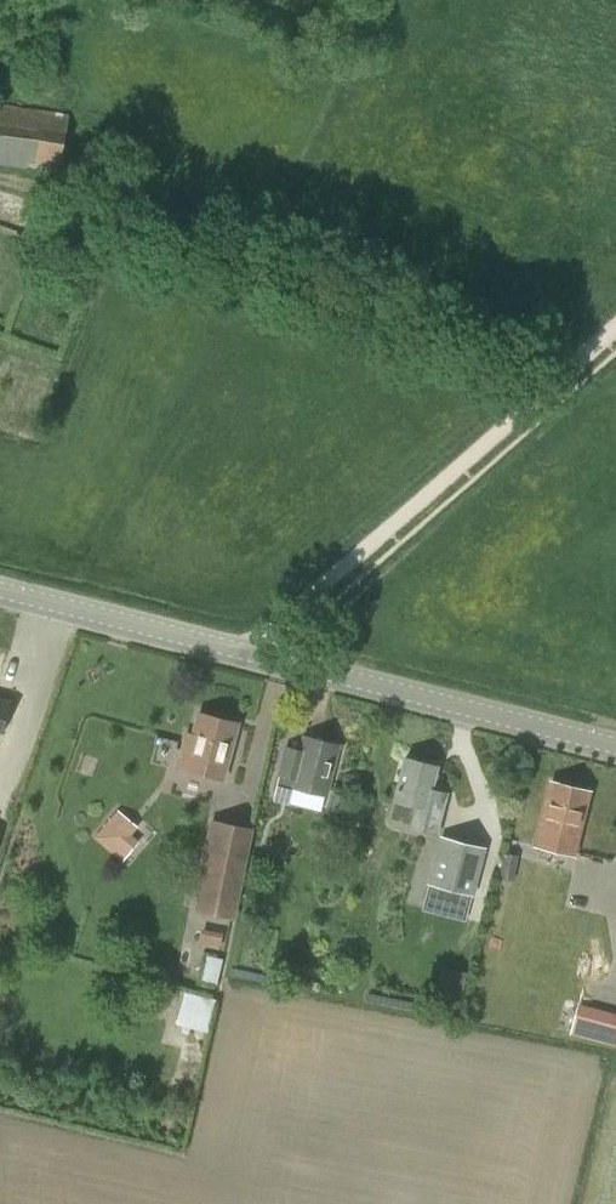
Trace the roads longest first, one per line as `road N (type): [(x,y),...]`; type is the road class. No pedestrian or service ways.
road 1 (tertiary): [(615,741),(0,589)]
road 2 (track): [(247,651),(615,333)]

